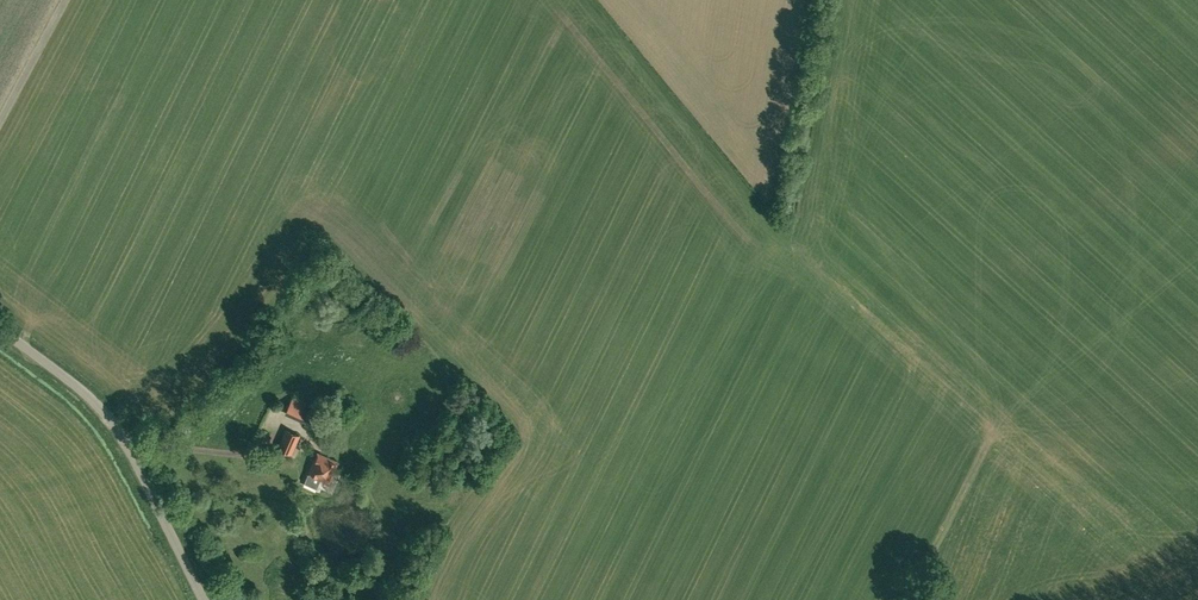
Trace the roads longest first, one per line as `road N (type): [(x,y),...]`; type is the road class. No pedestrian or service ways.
road 1 (unclassified): [(198,599),(109,430),(0,334)]

